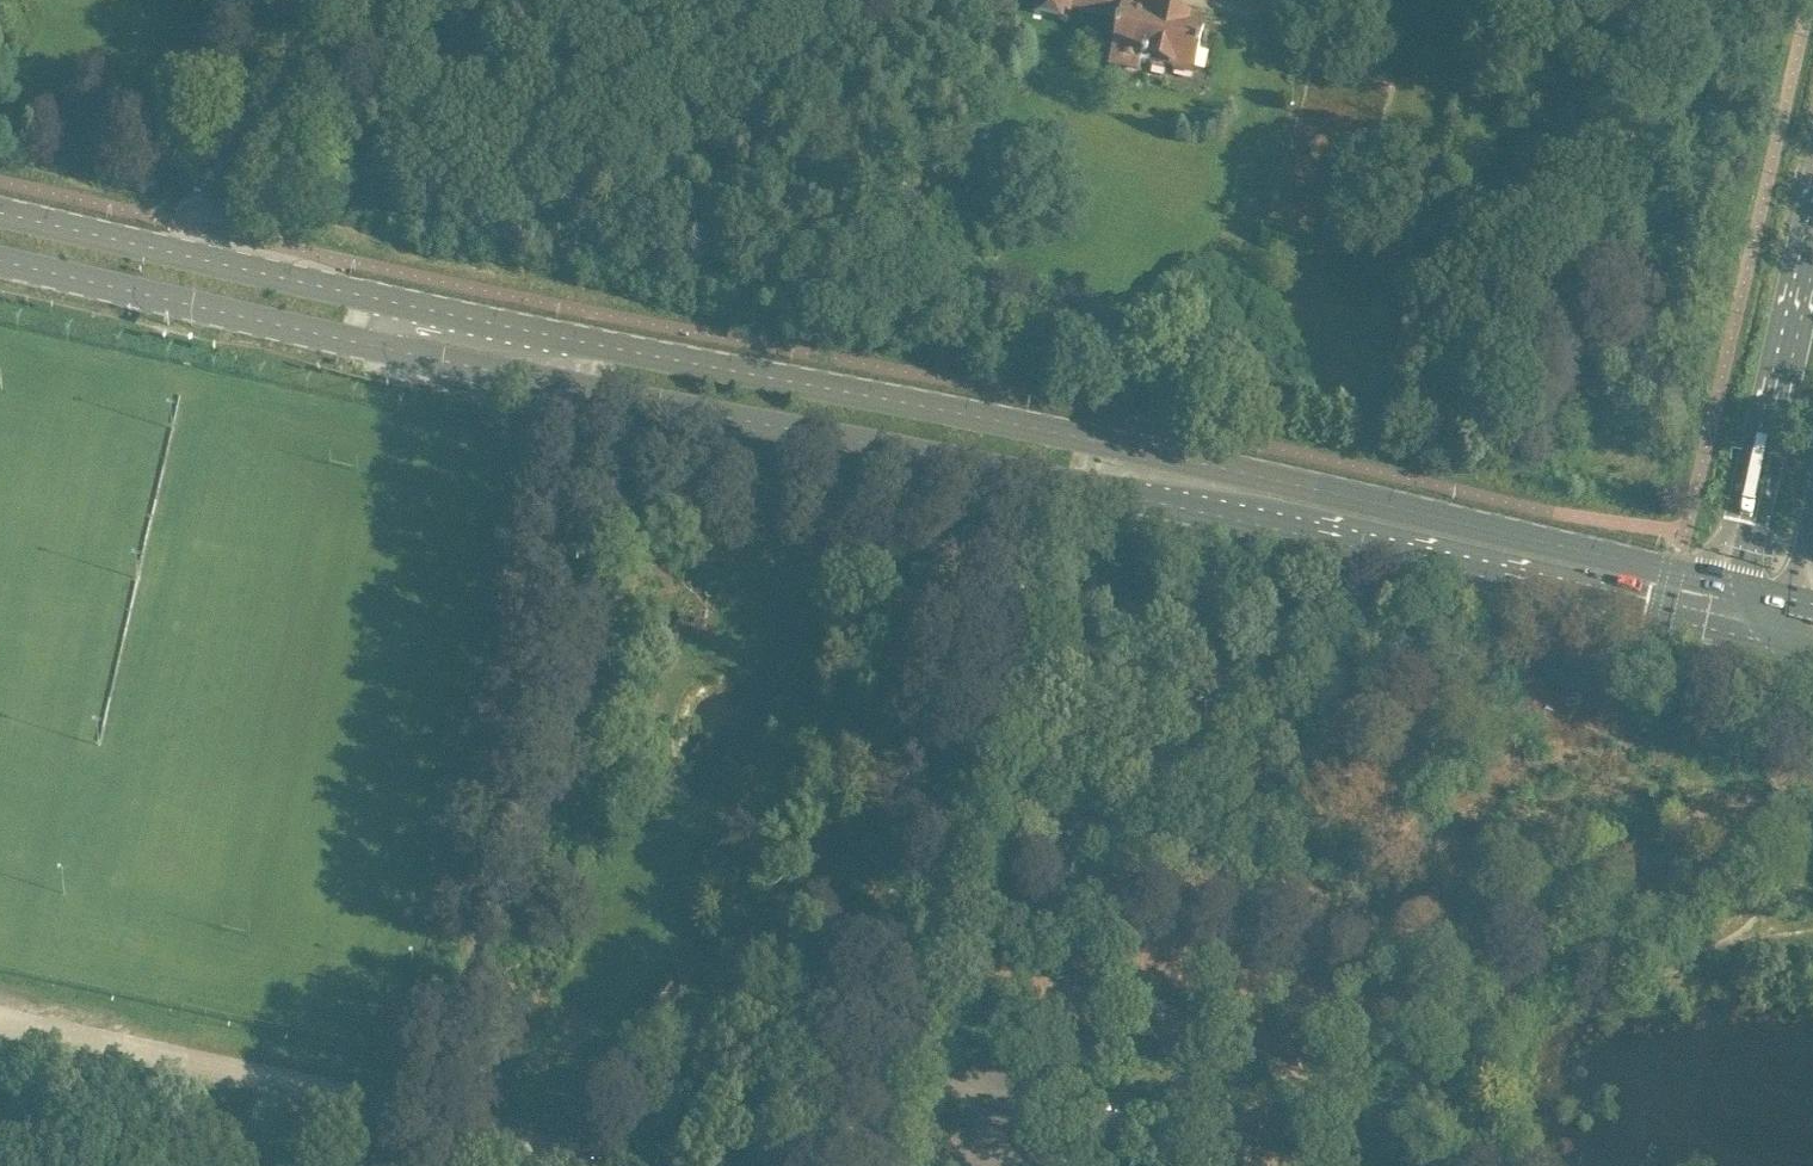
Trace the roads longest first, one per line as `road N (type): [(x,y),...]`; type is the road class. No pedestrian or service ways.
road 1 (secondary): [(404,355),(1742,652)]
road 2 (secondary): [(1722,589),(416,308)]
road 3 (track): [(892,1165),(1051,502)]
road 4 (secondary): [(416,308),(0,212)]
road 5 (secondary): [(0,265),(404,355)]
road 6 (secondary): [(1812,209),(1722,589)]
road 7 (track): [(260,1165),(0,1109)]
road 8 (track): [(520,1165),(525,1140),(641,1164)]

